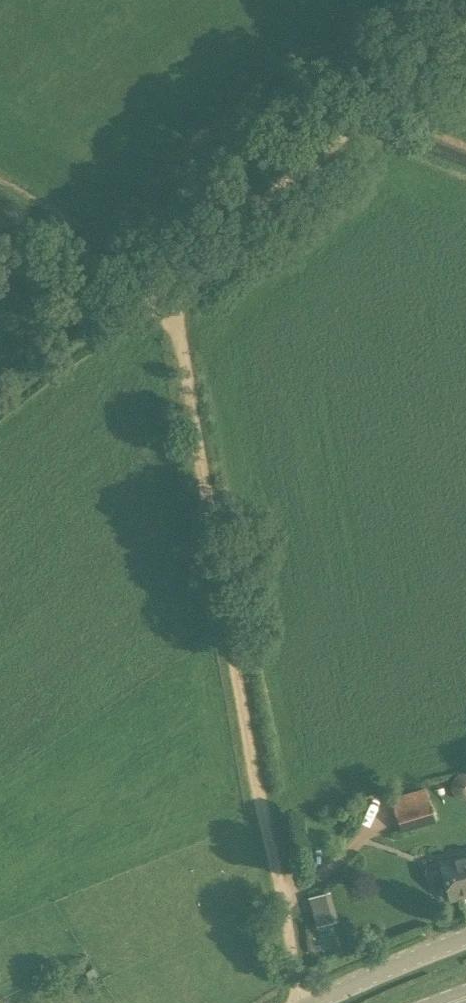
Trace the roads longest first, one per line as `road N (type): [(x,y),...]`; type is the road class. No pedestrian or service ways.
road 1 (track): [(183,300),(181,354),(308,1002)]
road 2 (track): [(183,300),(213,251),(465,27)]
road 3 (unclassified): [(306,1002),(465,938)]
road 4 (track): [(0,242),(114,298)]

